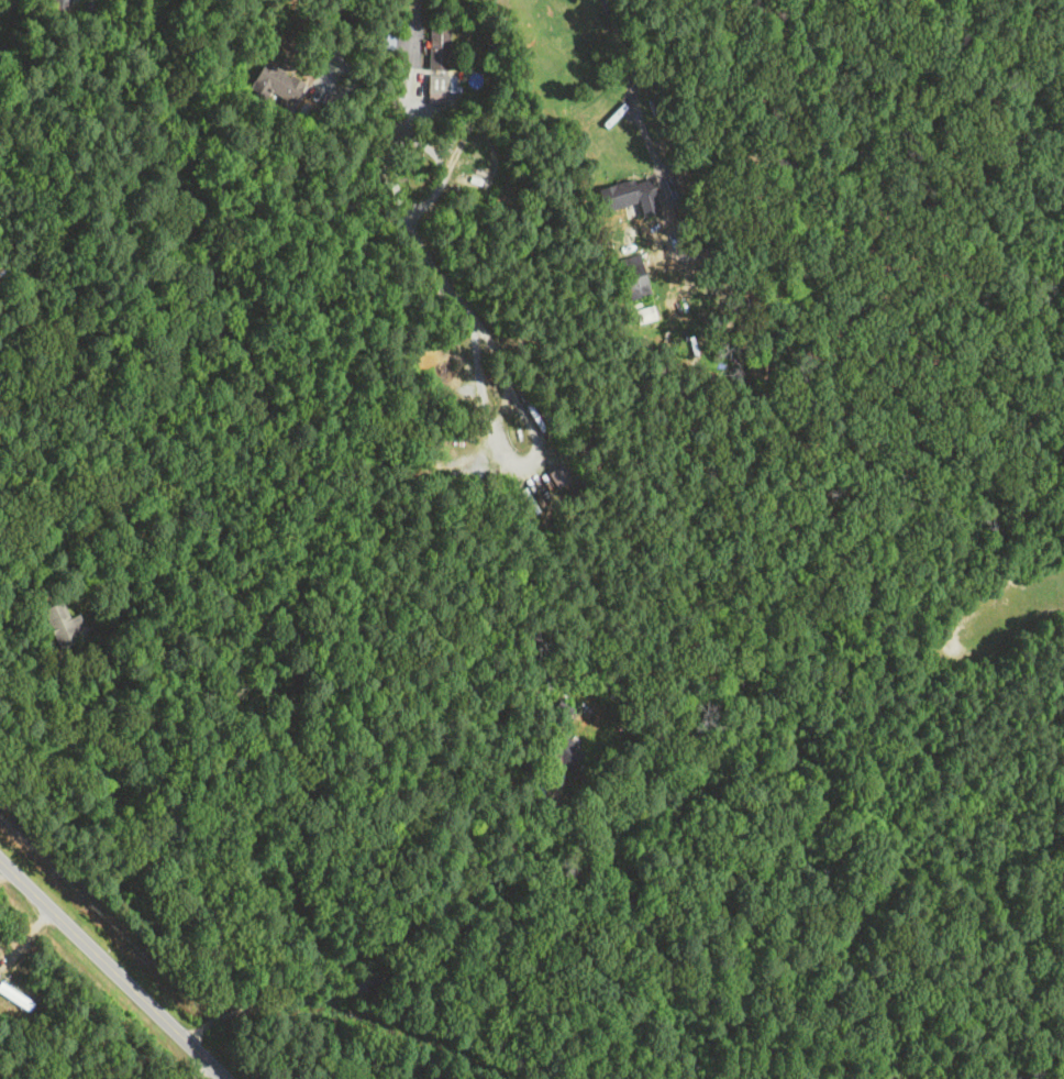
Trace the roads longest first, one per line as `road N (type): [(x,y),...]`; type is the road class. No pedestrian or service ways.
road 1 (residential): [(0,861),(225,1078)]

